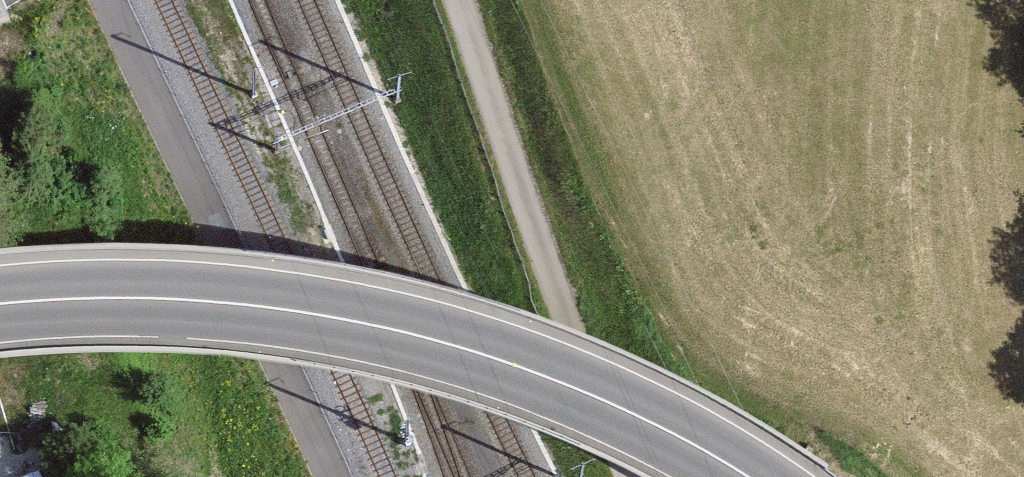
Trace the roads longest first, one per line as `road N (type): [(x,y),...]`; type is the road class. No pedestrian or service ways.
road 1 (primary): [(0,304),(202,300),(379,326),(492,357),(613,404),(749,476)]
road 2 (track): [(459,0),(544,259),(629,476)]

